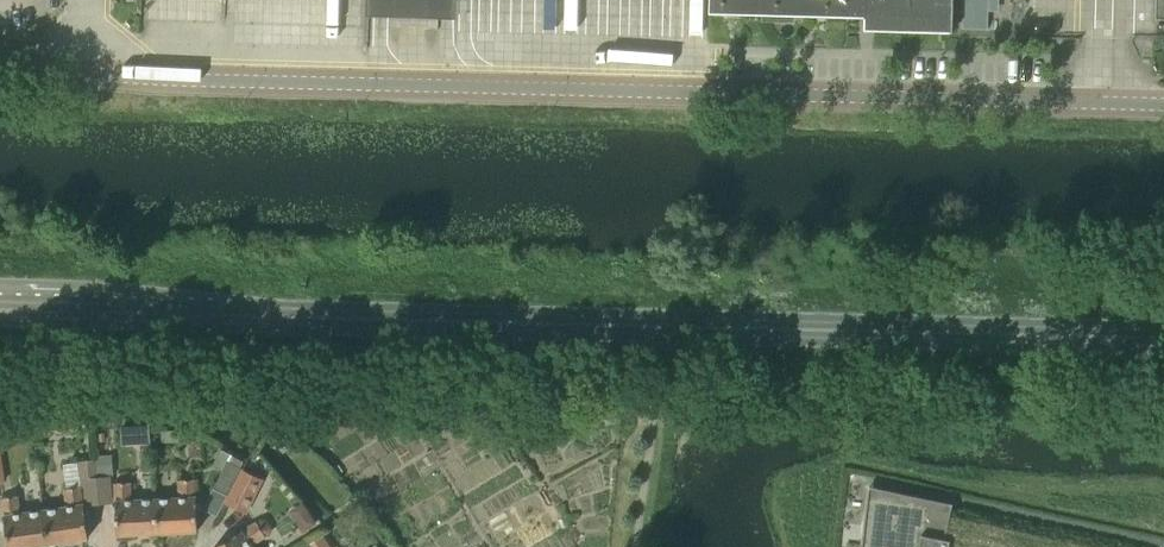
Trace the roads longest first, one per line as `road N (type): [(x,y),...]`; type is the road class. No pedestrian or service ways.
road 1 (unclassified): [(1163,104),(179,80),(0,64)]
road 2 (primary): [(1163,338),(0,309)]

